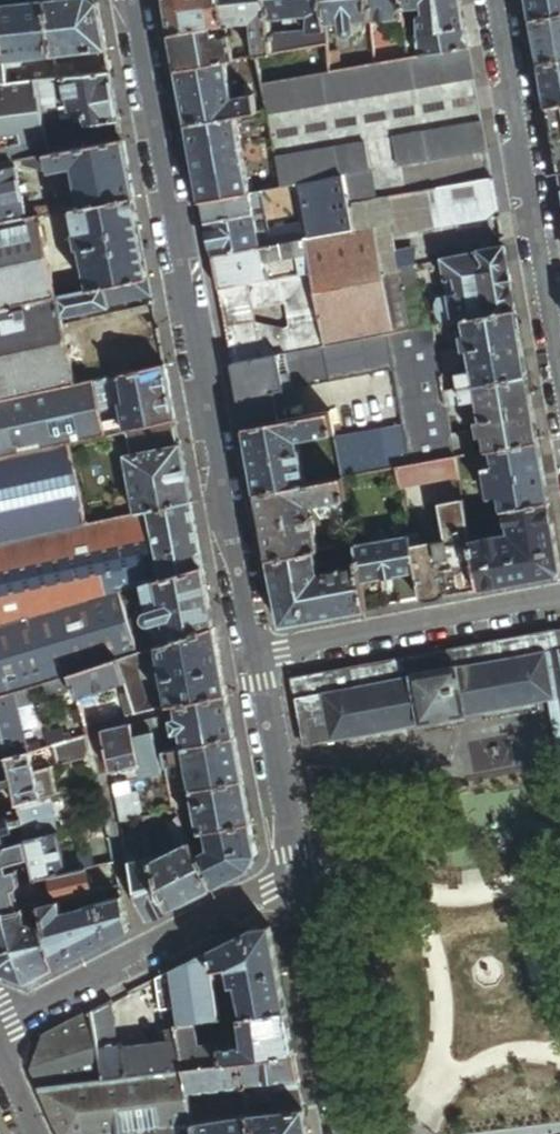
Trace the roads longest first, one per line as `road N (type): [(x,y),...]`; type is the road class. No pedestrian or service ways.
road 1 (residential): [(130,0),(255,663)]
road 2 (residential): [(501,0),(559,360)]
road 3 (residential): [(559,603),(255,663)]
road 4 (residential): [(163,714),(93,733),(142,955)]
road 5 (residential): [(292,877),(338,1133)]
road 6 (residential): [(255,663),(292,877)]
road 7 (residential): [(142,955),(292,877)]
road 8 (residential): [(0,1029),(142,955)]

